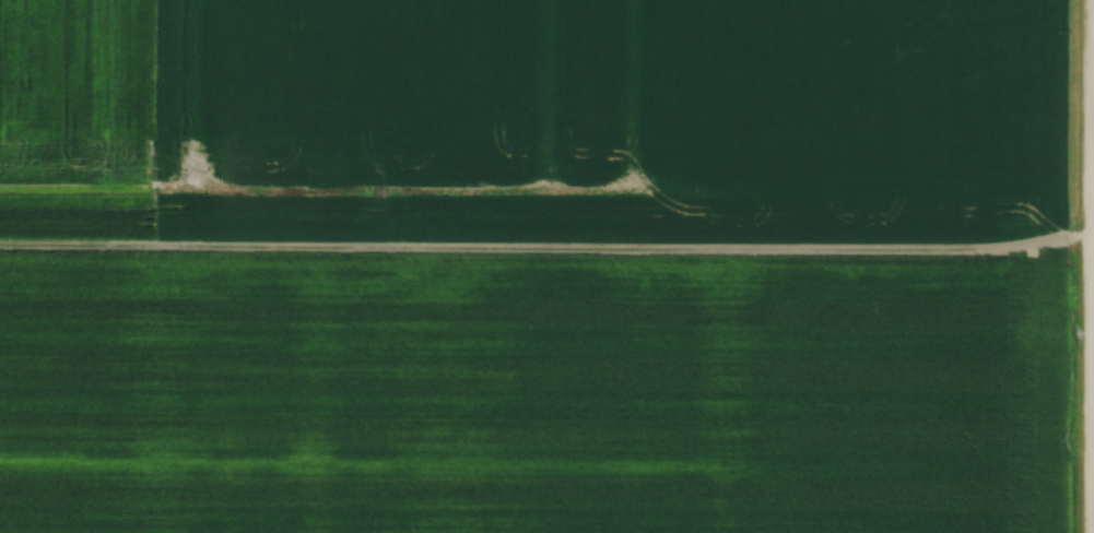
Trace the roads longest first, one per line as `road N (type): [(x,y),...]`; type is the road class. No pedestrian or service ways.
road 1 (residential): [(1093,532),(1093,0)]

